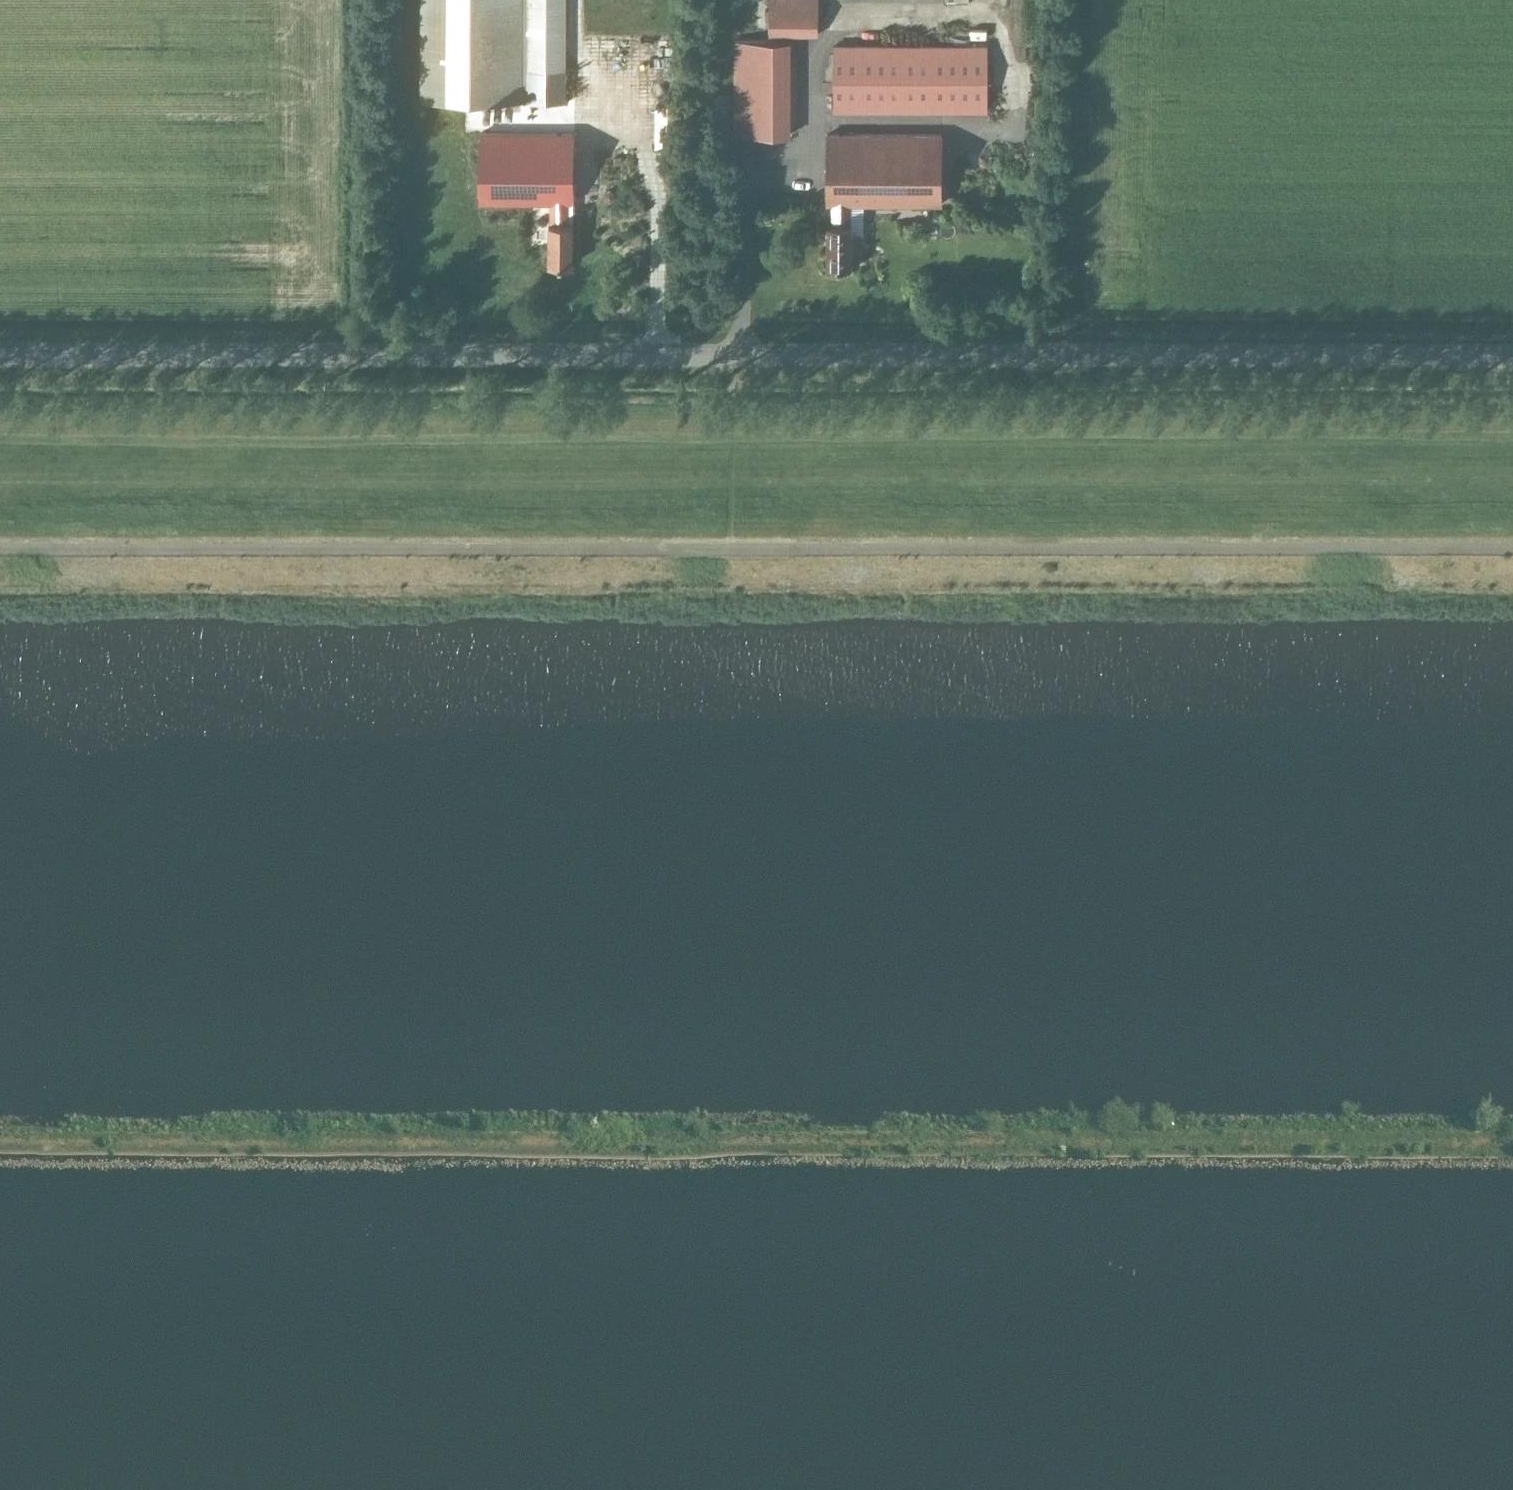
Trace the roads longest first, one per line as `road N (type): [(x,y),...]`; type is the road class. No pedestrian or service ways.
road 1 (unclassified): [(1512,548),(0,549)]
road 2 (unclassified): [(0,355),(1512,355)]

